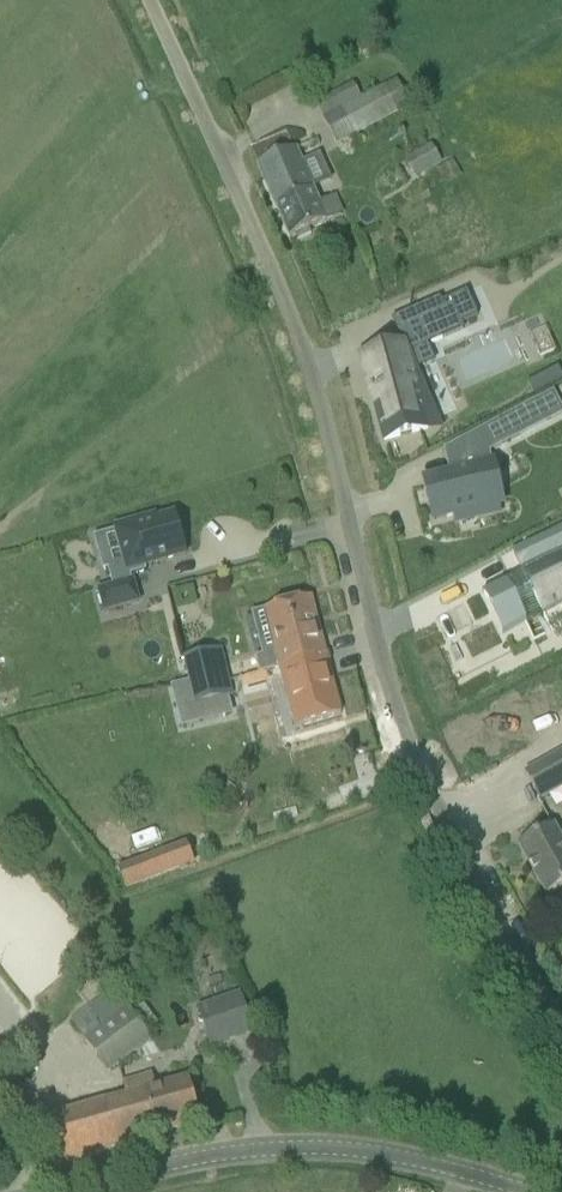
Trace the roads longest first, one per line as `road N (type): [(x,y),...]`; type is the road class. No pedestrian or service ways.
road 1 (unclassified): [(561,1025),(447,826),(399,714),(306,355),(145,0)]
road 2 (unclassified): [(529,1191),(361,1149),(230,1151),(56,1191)]

